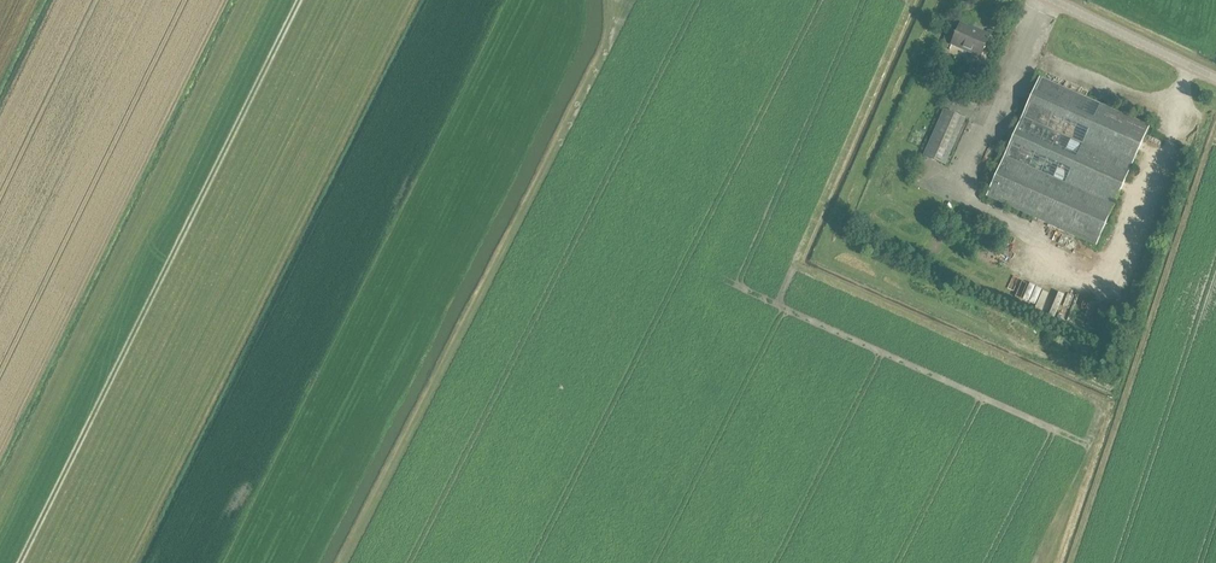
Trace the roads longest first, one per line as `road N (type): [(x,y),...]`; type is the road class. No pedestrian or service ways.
road 1 (tertiary): [(1215,79),(1049,0)]

